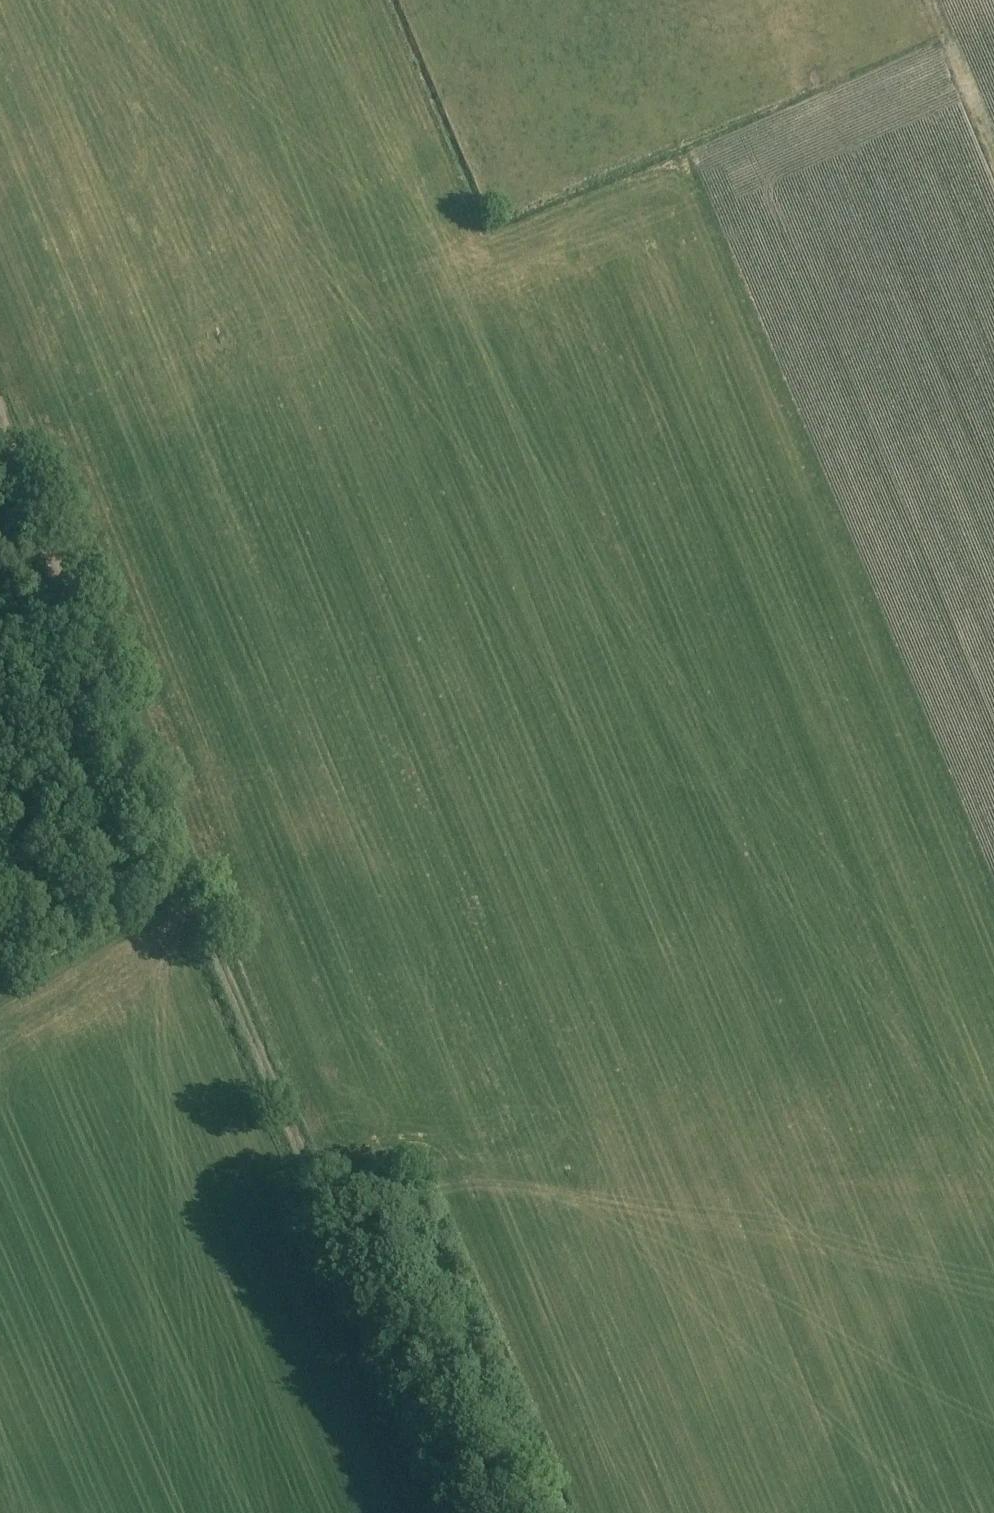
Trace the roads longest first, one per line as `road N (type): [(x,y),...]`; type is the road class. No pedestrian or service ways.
road 1 (track): [(467,1512),(163,829),(0,433)]
road 2 (track): [(936,0),(993,133)]

